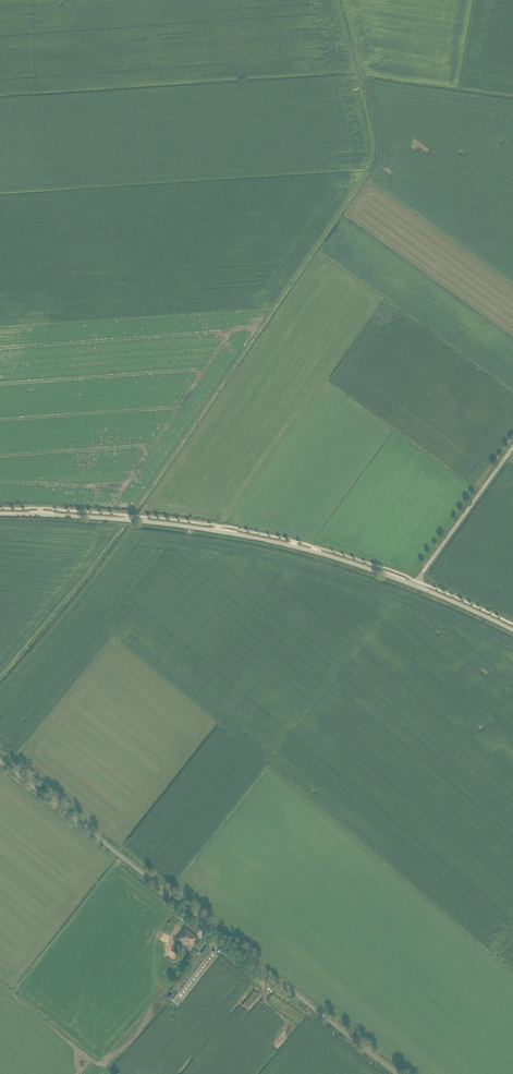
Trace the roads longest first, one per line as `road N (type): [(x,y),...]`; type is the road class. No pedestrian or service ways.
road 1 (unclassified): [(398,1073),(0,759)]
road 2 (unclassified): [(414,585),(298,547),(211,530),(0,513)]
road 3 (unclassified): [(414,585),(512,447)]

